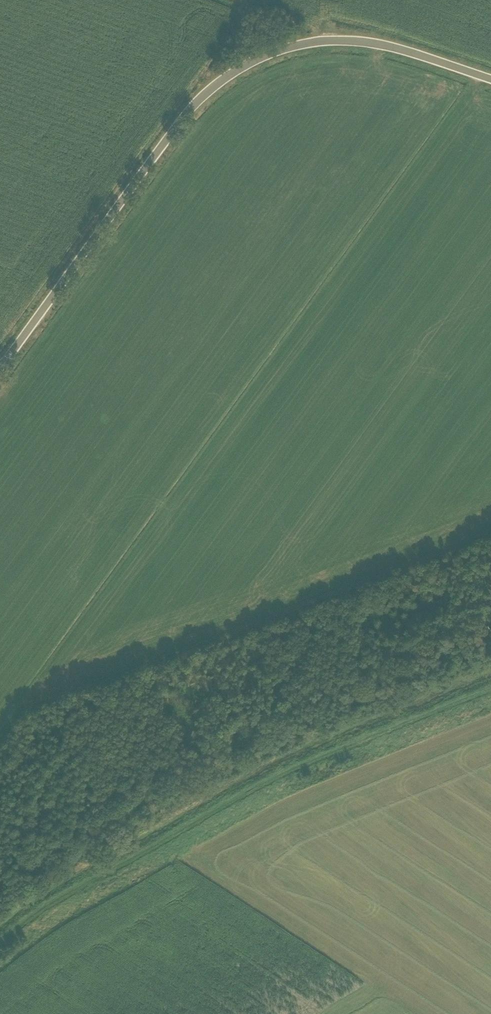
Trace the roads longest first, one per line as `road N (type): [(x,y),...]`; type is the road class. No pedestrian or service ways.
road 1 (unclassified): [(3,368),(186,118),(238,68),(332,43),(401,51),(490,81)]
road 2 (track): [(0,941),(65,893),(297,766),(490,689)]

